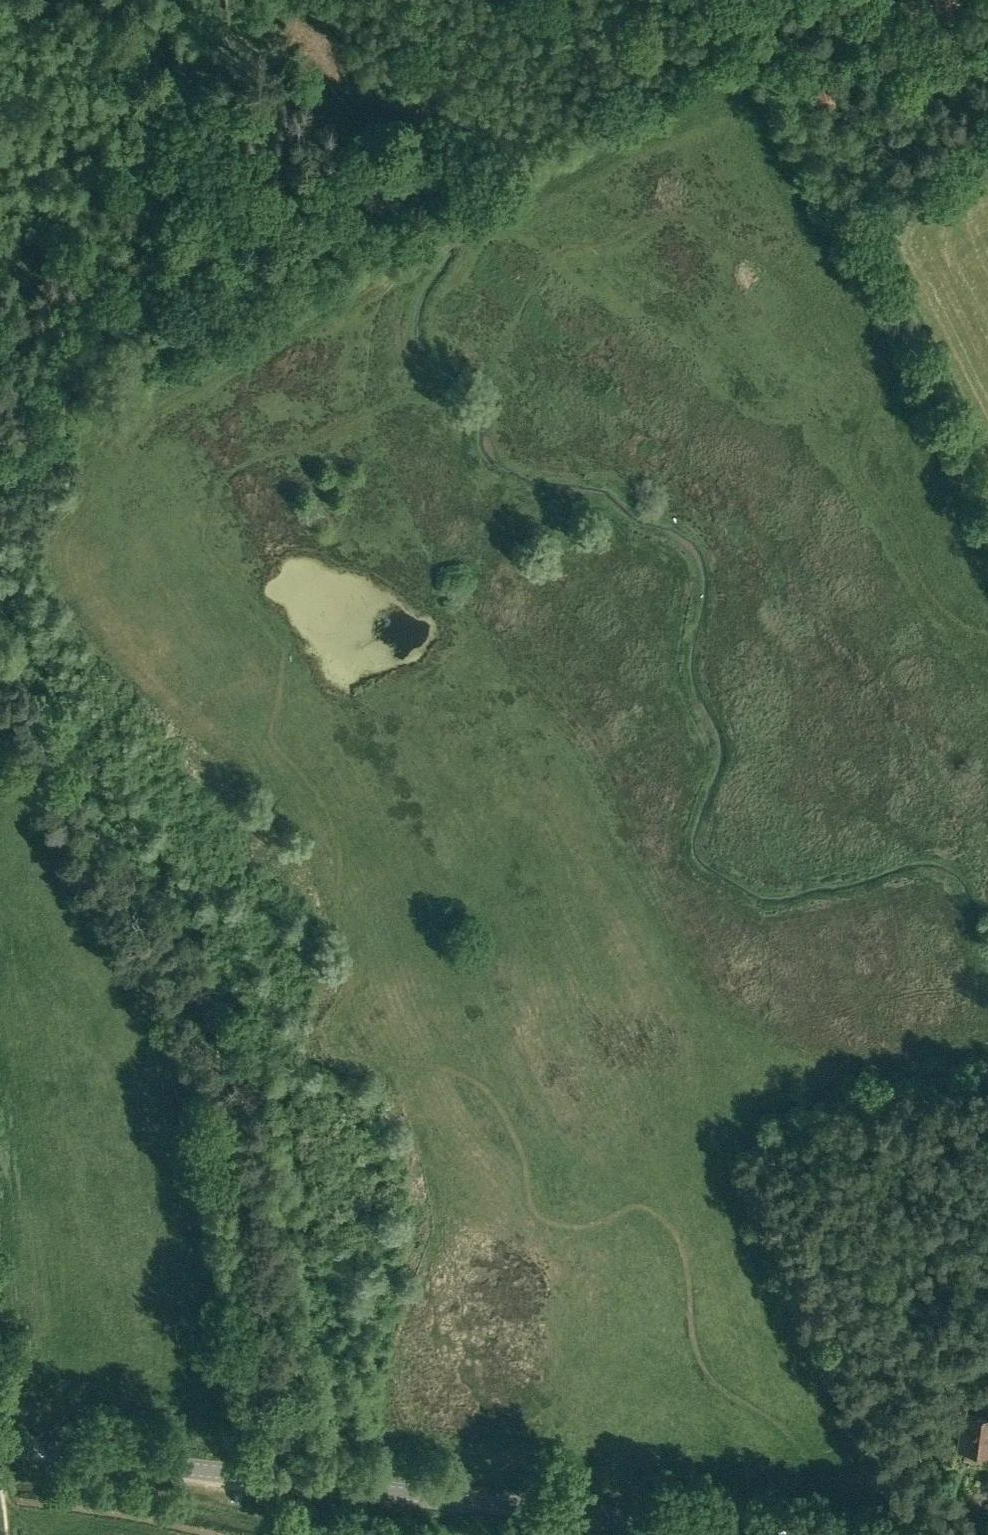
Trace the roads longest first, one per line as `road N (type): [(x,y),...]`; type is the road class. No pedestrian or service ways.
road 1 (tertiary): [(772,1534),(0,1444)]

